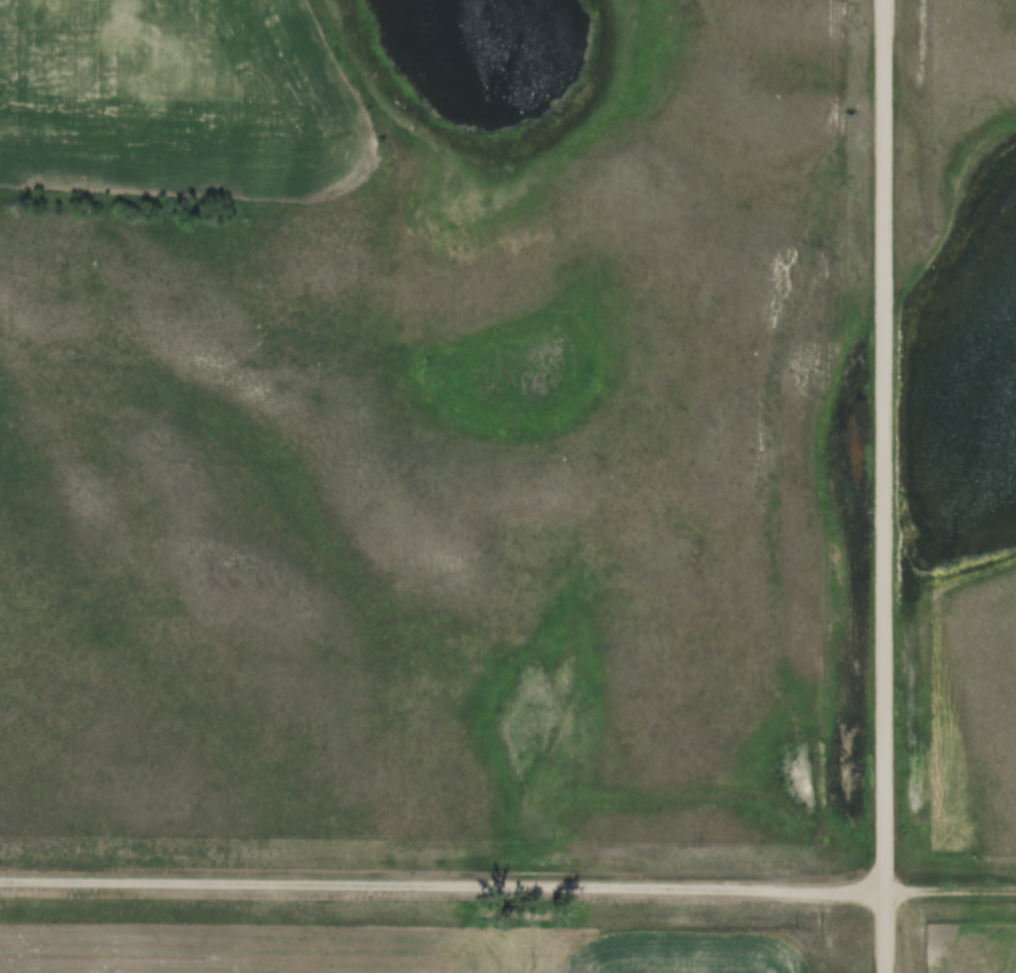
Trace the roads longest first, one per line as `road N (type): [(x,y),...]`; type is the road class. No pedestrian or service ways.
road 1 (residential): [(890,972),(887,0)]
road 2 (track): [(1015,889),(890,889)]

